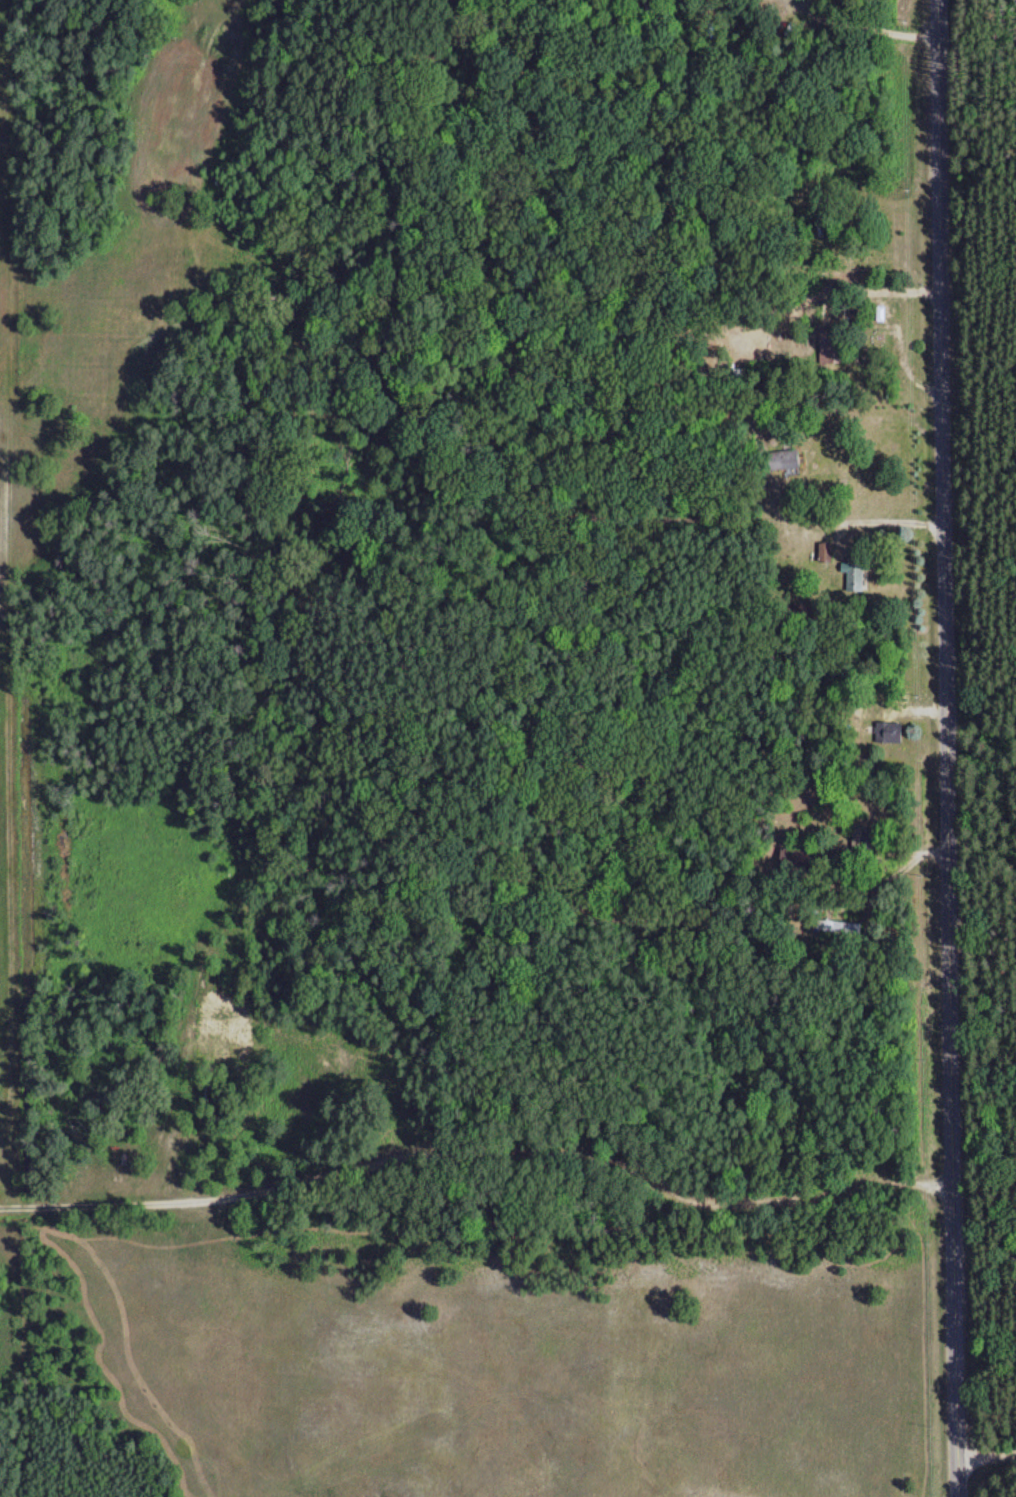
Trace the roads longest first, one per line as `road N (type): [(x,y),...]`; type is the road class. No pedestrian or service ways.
road 1 (tertiary): [(955,1496),(937,0)]

